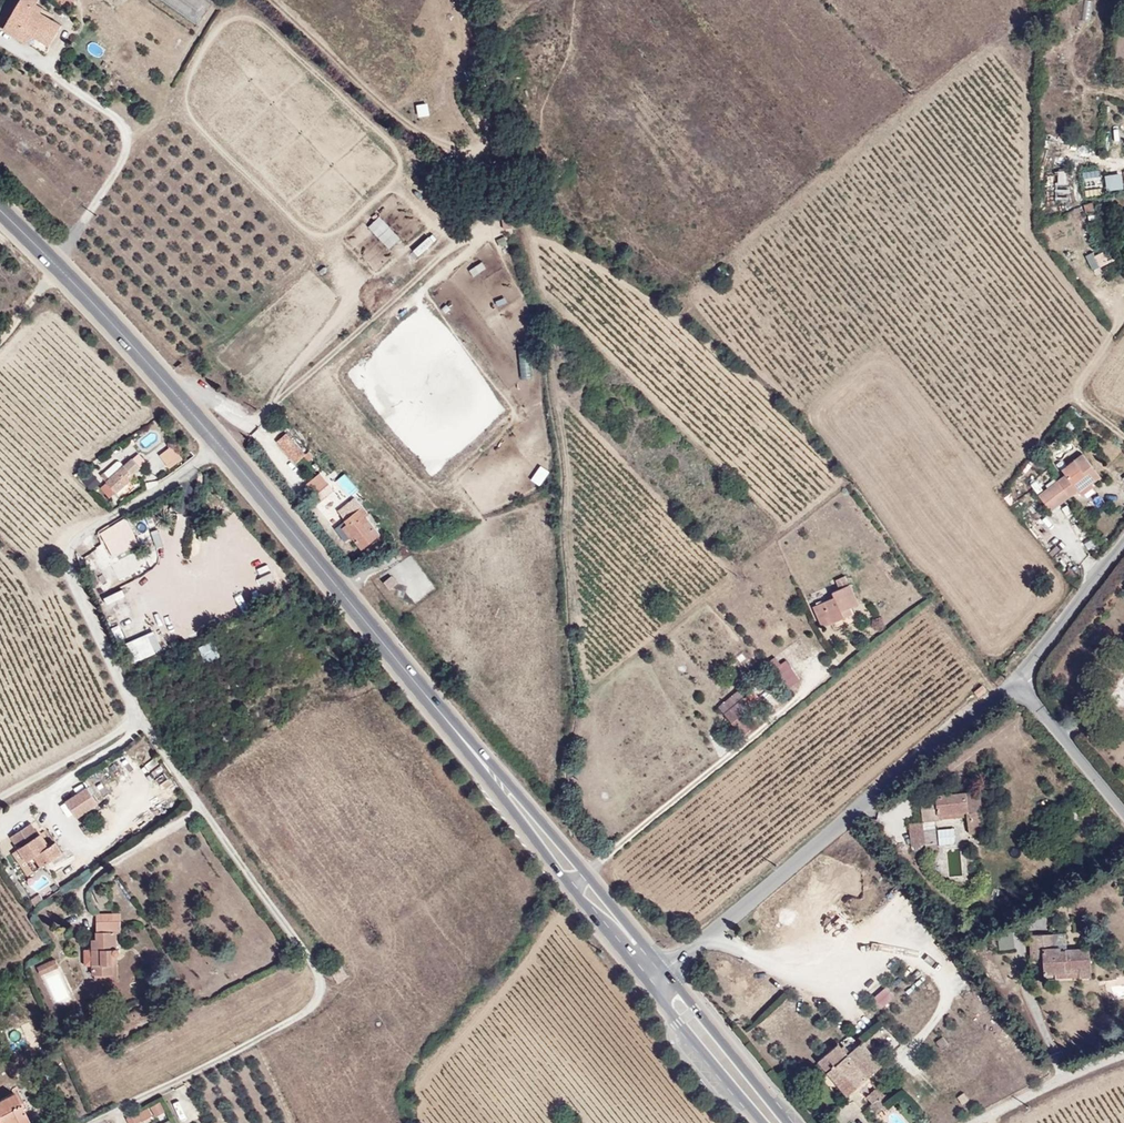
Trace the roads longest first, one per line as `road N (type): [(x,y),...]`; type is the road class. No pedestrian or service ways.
road 1 (residential): [(221,446),(80,532),(67,544),(66,566),(134,715),(313,967),(320,998),(309,1012),(91,1122)]
road 2 (unclassified): [(664,970),(1018,680)]
road 3 (primary): [(221,446),(470,746)]
road 4 (primary): [(0,211),(221,446)]
road 5 (primary): [(664,970),(470,746)]
road 6 (primary): [(470,746),(646,983)]
road 7 (primary): [(789,1122),(664,970)]
road 8 (primary): [(646,983),(763,1122)]
road 9 (unclassified): [(1018,680),(1123,541)]
road 10 (residential): [(1018,680),(1123,813)]

